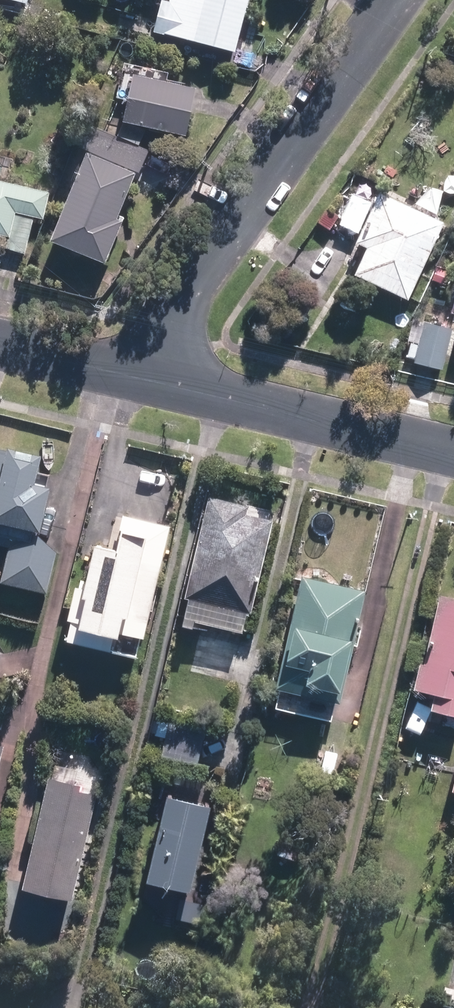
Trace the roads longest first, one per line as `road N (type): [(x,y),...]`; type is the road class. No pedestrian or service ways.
road 1 (residential): [(402,0),(140,378)]
road 2 (residential): [(140,378),(453,453)]
road 3 (residential): [(0,344),(140,378)]

